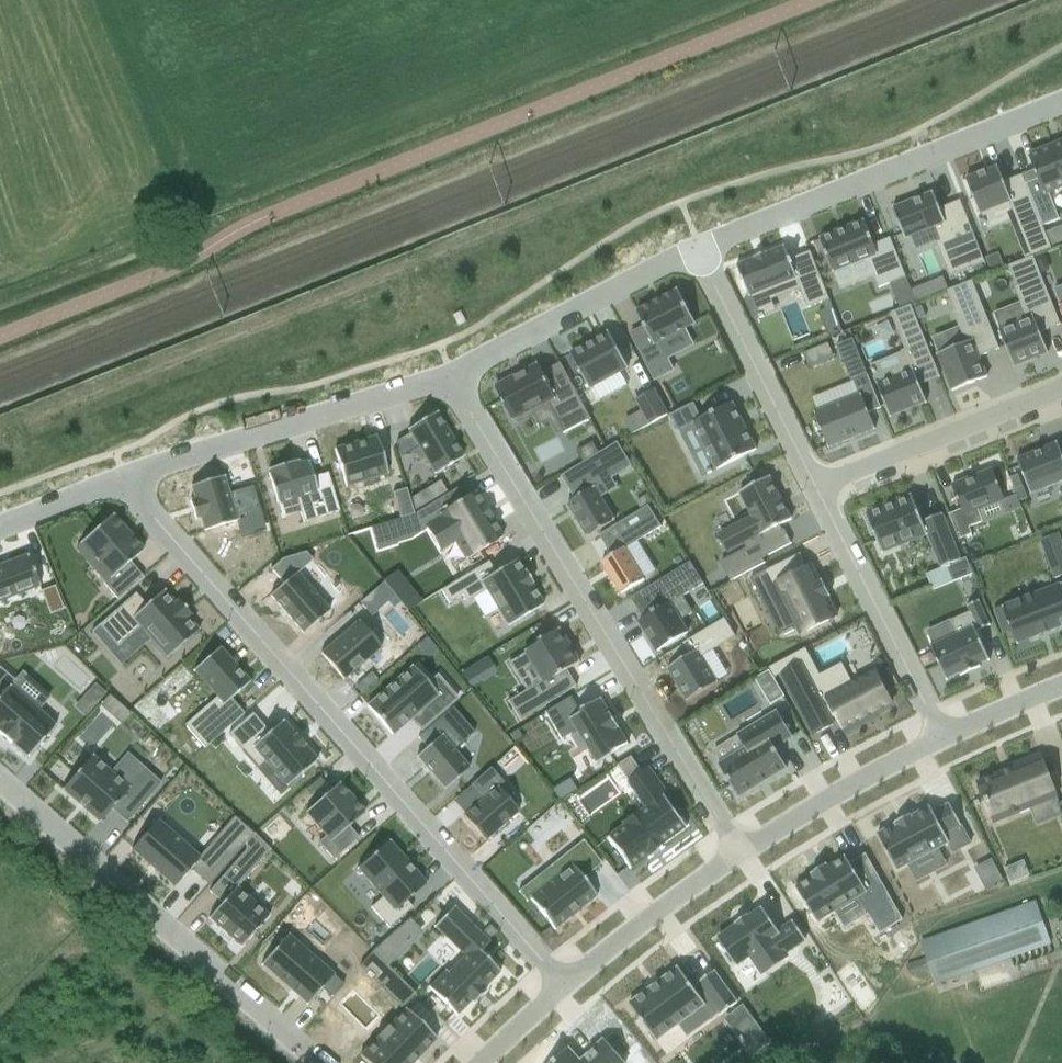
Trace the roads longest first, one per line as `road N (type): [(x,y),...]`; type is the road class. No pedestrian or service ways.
road 1 (residential): [(122,480),(568,987)]
road 2 (residential): [(452,374),(729,853)]
road 3 (residential): [(0,777),(328,1062)]
road 4 (residential): [(1061,104),(698,252)]
road 5 (residential): [(452,374),(122,480)]
road 6 (residential): [(938,738),(815,490)]
road 7 (residential): [(698,252),(452,374)]
road 8 (residential): [(815,490),(698,252)]
road 9 (residential): [(815,490),(1061,392)]
road 10 (residential): [(938,738),(729,853)]
road 11 (residential): [(729,853),(568,987)]
road 12 (residential): [(1061,684),(938,738)]
road 13 (residential): [(122,480),(0,527)]

